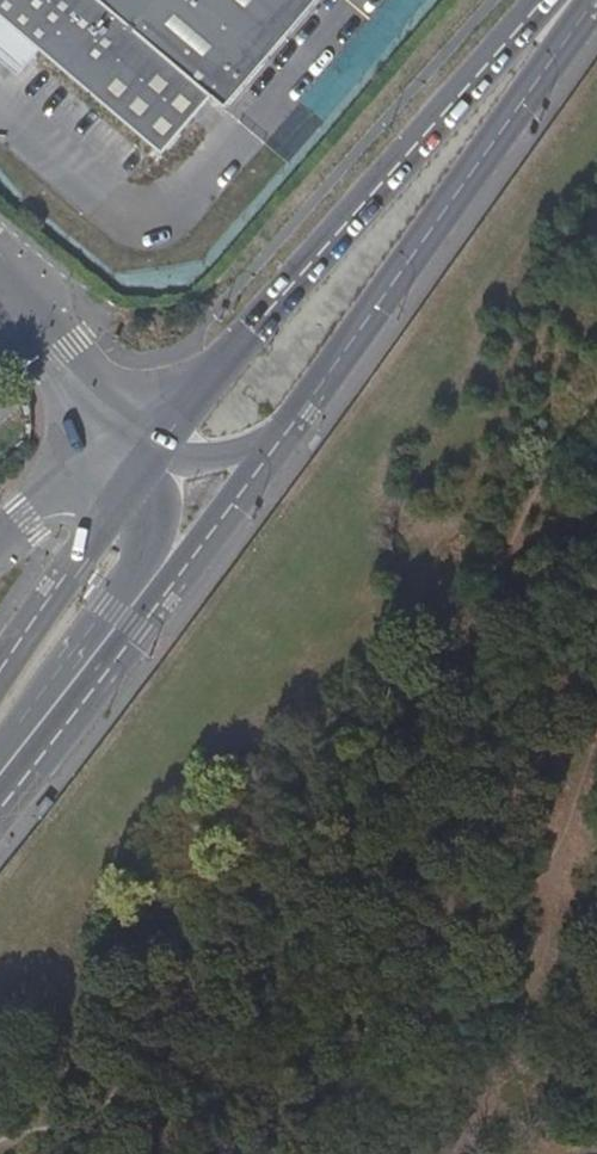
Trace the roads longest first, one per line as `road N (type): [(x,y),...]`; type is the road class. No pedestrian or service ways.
road 1 (primary): [(548,0),(226,363),(150,462)]
road 2 (primary): [(281,449),(596,0)]
road 3 (primary): [(0,795),(281,449)]
road 4 (unclassified): [(0,789),(151,557),(162,517),(150,462)]
road 5 (primary): [(150,462),(0,675)]
road 6 (unclassified): [(0,279),(150,462)]
road 7 (unclassified): [(150,462),(75,474),(0,534)]
road 8 (unclassified): [(150,462),(281,449)]

